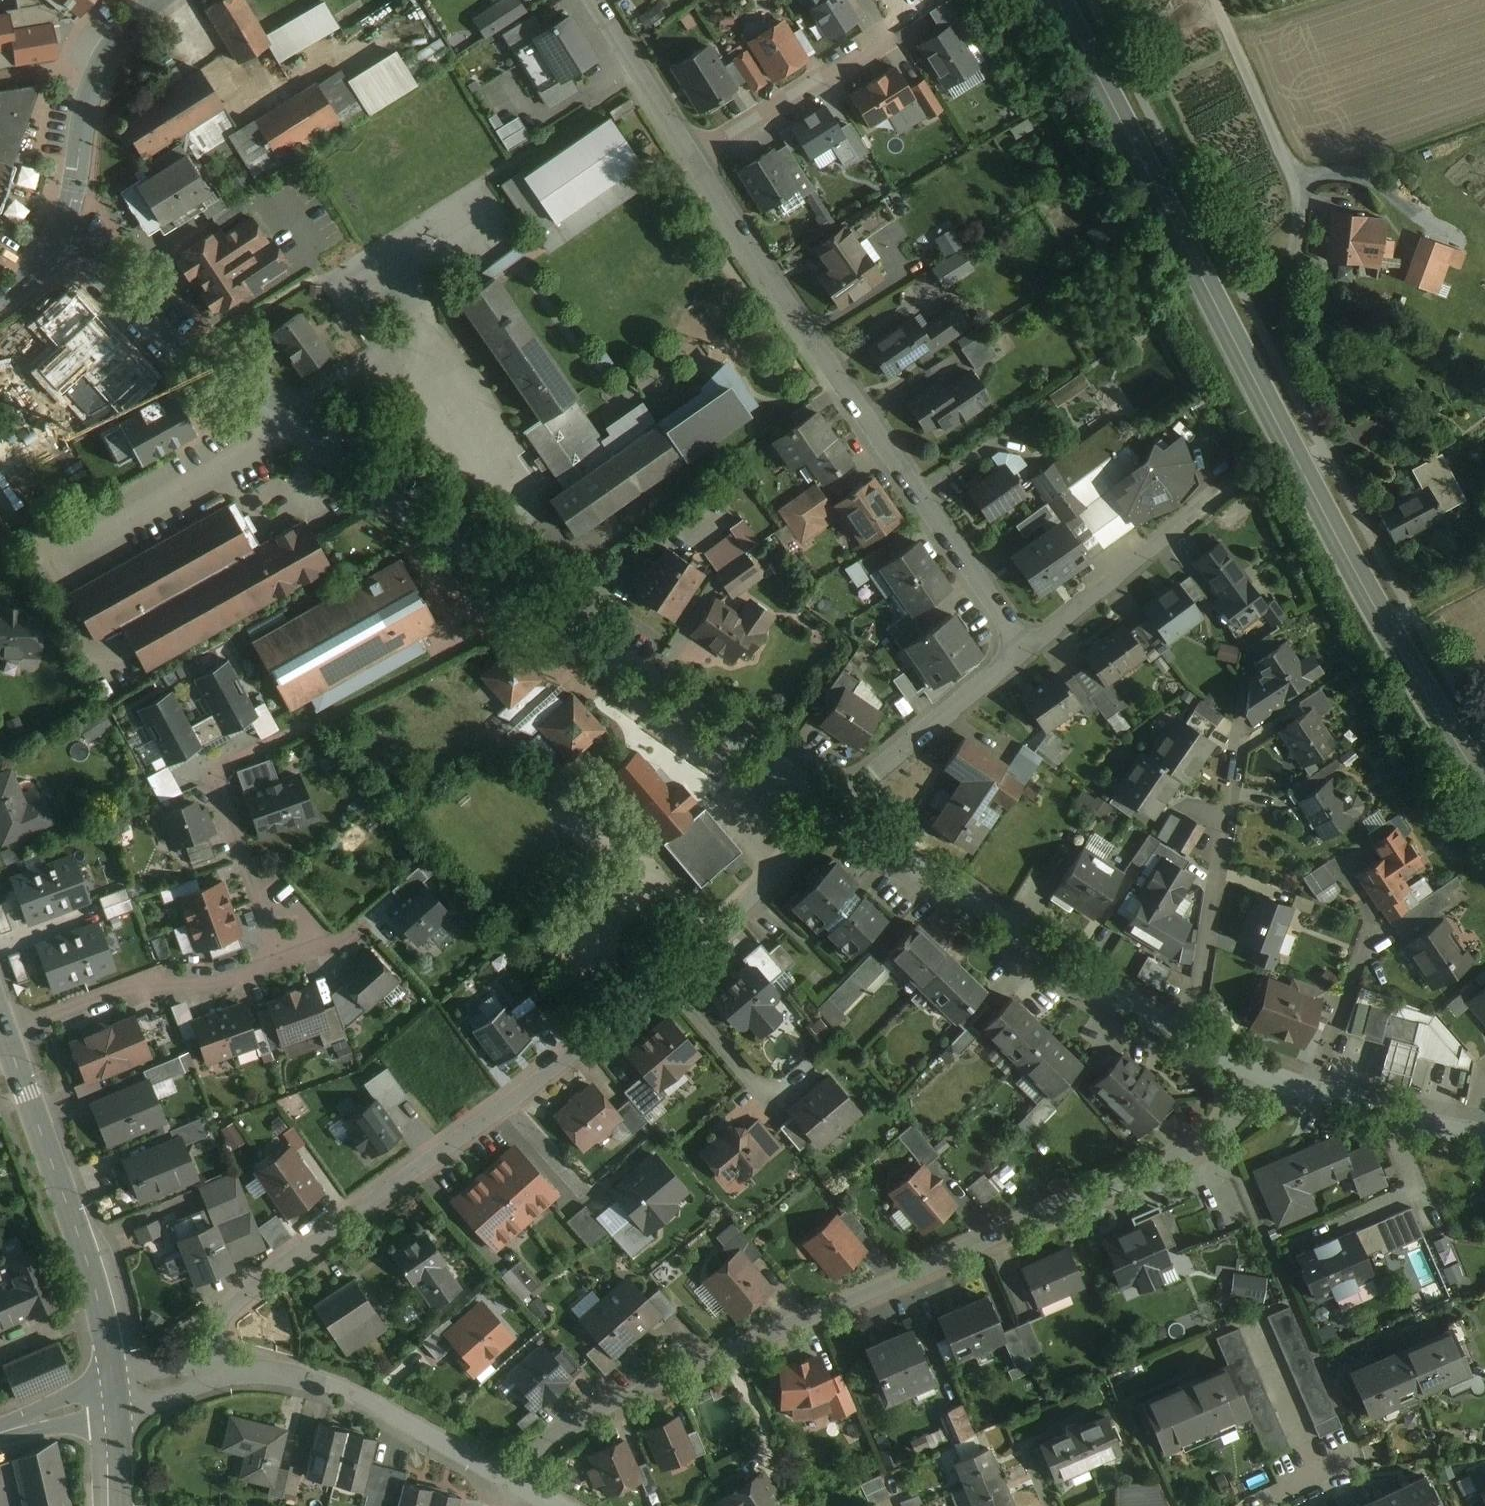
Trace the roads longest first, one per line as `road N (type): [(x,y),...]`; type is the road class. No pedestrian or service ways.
road 1 (residential): [(839,808),(1023,648),(780,300),(592,0)]
road 2 (residential): [(839,808),(282,425),(166,339),(92,254),(58,236)]
road 3 (primary): [(1058,0),(1379,615),(1484,786)]
road 4 (residential): [(1259,1071),(1234,1121),(1210,1141),(572,1425),(534,1453),(516,1483)]
road 5 (residential): [(219,1372),(228,1317),(261,1275),(571,1049),(839,808)]
road 6 (residential): [(1189,1039),(839,808)]
road 7 (secondary): [(115,1395),(86,1257),(5,1030)]
road 8 (residential): [(219,1372),(340,1389),(516,1483)]
road 9 (residential): [(1189,1039),(1238,738)]
road 10 (residential): [(5,1030),(158,977),(213,975),(279,954)]
road 11 (residential): [(1288,257),(1290,169),(1215,0)]
road 12 (secondary): [(58,236),(96,70),(145,9)]
road 13 (residential): [(1484,1136),(1390,1115),(1259,1071)]
road 14 (residential): [(279,954),(329,945),(284,886),(256,895)]
road 15 (residential): [(256,895),(212,772)]
road 16 (tertiary): [(0,1433),(115,1395)]

